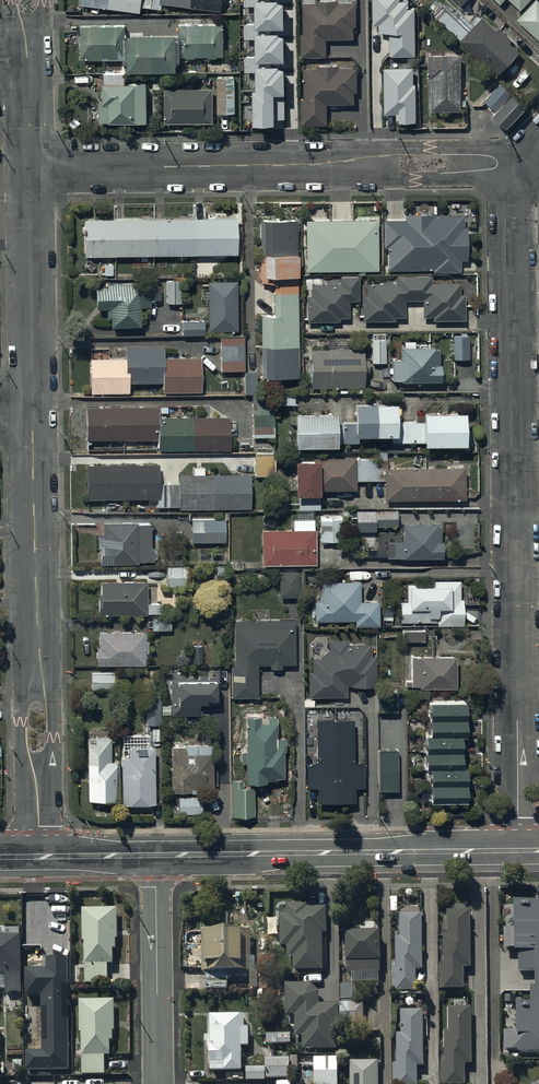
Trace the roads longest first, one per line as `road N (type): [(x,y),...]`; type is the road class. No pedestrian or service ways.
road 1 (residential): [(517,850),(515,163)]
road 2 (residential): [(30,168),(515,163)]
road 3 (unclassified): [(39,857),(33,407)]
road 4 (tertiary): [(517,850),(156,856)]
road 5 (unclassified): [(33,407),(30,168)]
road 6 (residential): [(156,856),(158,1083)]

